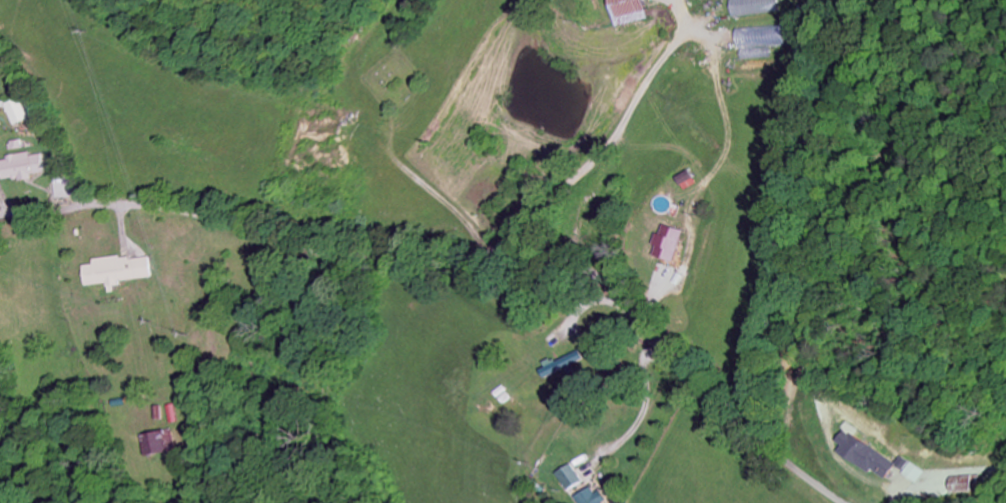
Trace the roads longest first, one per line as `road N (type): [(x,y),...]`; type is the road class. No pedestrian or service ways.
road 1 (residential): [(0,215),(172,210),(324,253),(467,259),(594,279),(756,444),(840,502)]
road 2 (residential): [(80,207),(0,56)]

